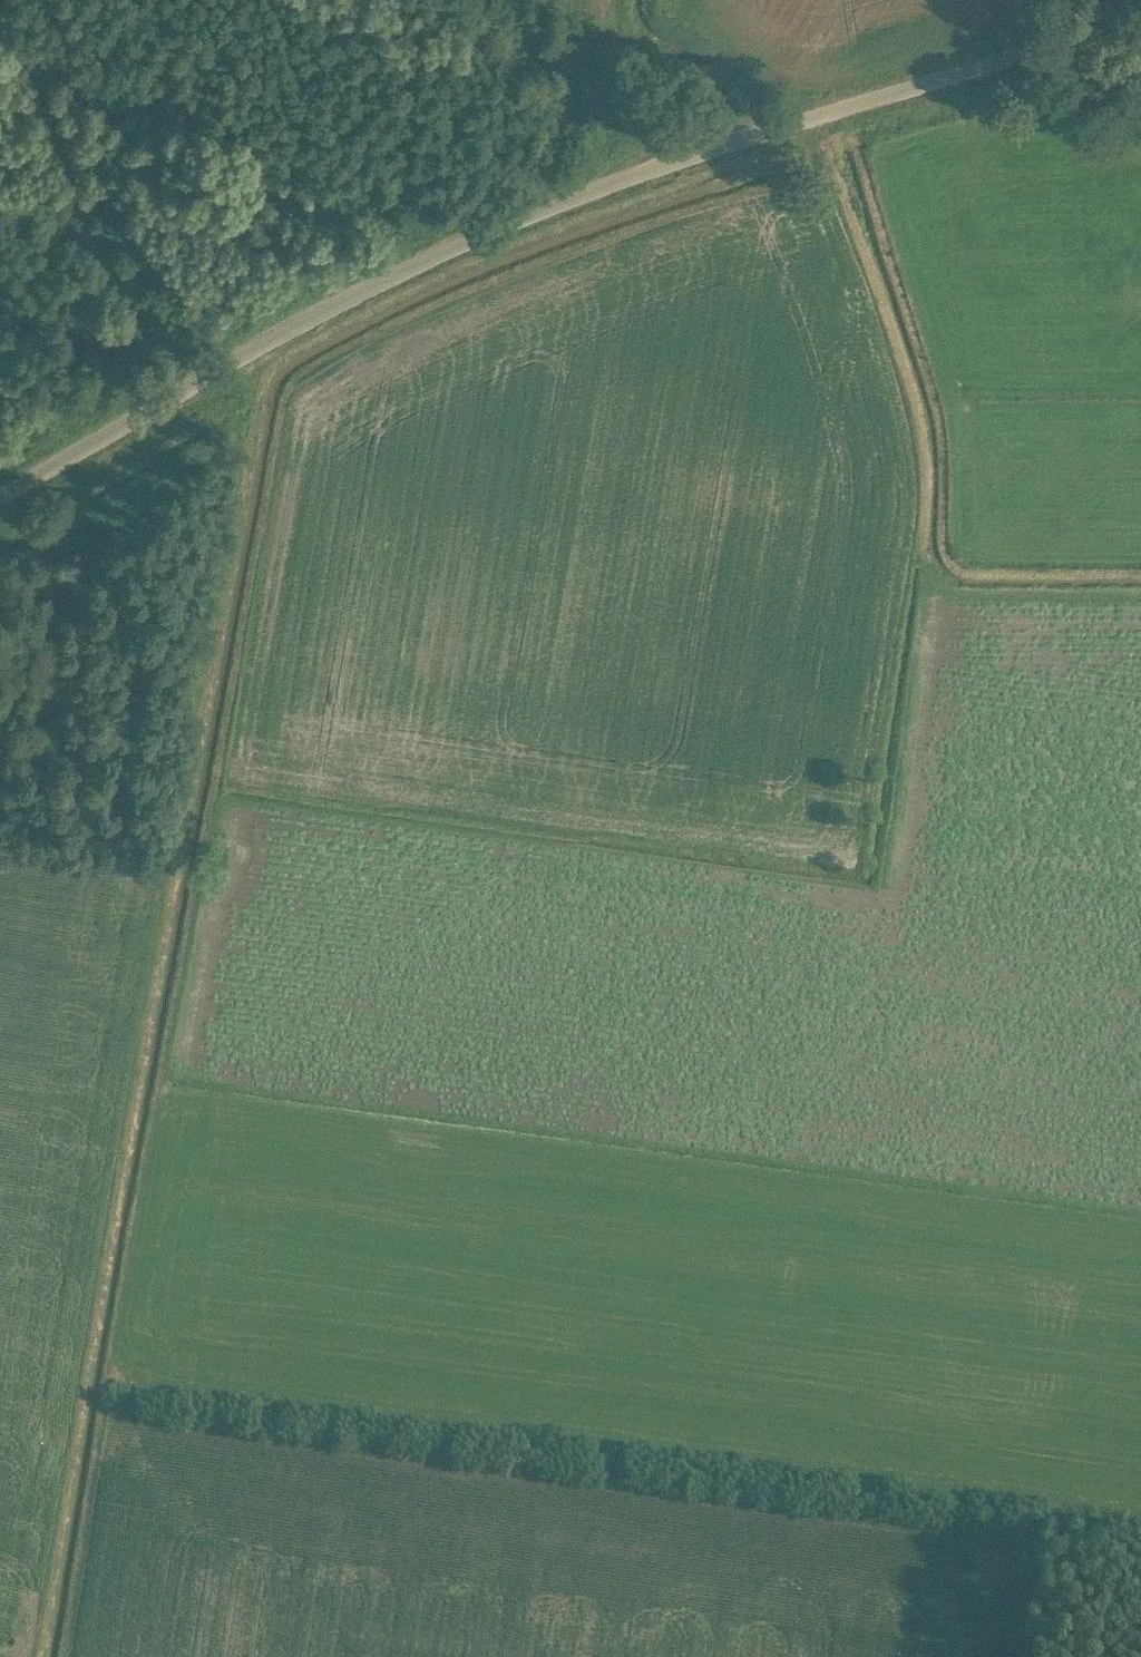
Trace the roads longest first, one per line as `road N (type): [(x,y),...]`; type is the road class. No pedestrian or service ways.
road 1 (unclassified): [(0,494),(463,238),(1051,40),(1105,0)]

